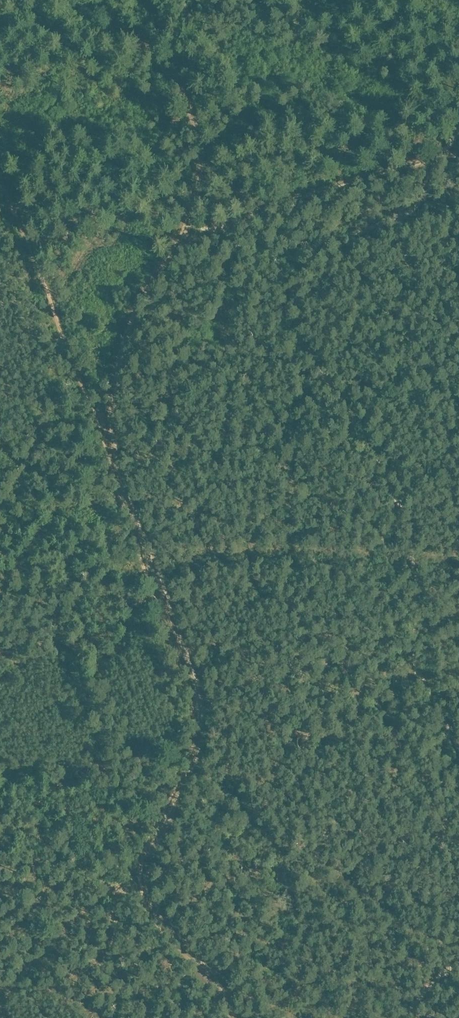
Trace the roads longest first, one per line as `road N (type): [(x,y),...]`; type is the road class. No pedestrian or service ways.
road 1 (track): [(167,245),(112,378),(114,440),(133,523),(201,713),(191,774),(149,873)]
road 2 (track): [(167,245),(458,174)]
road 3 (track): [(167,245),(200,149),(187,103),(157,55),(87,0)]
road 4 (track): [(149,873),(159,909),(241,1017)]

